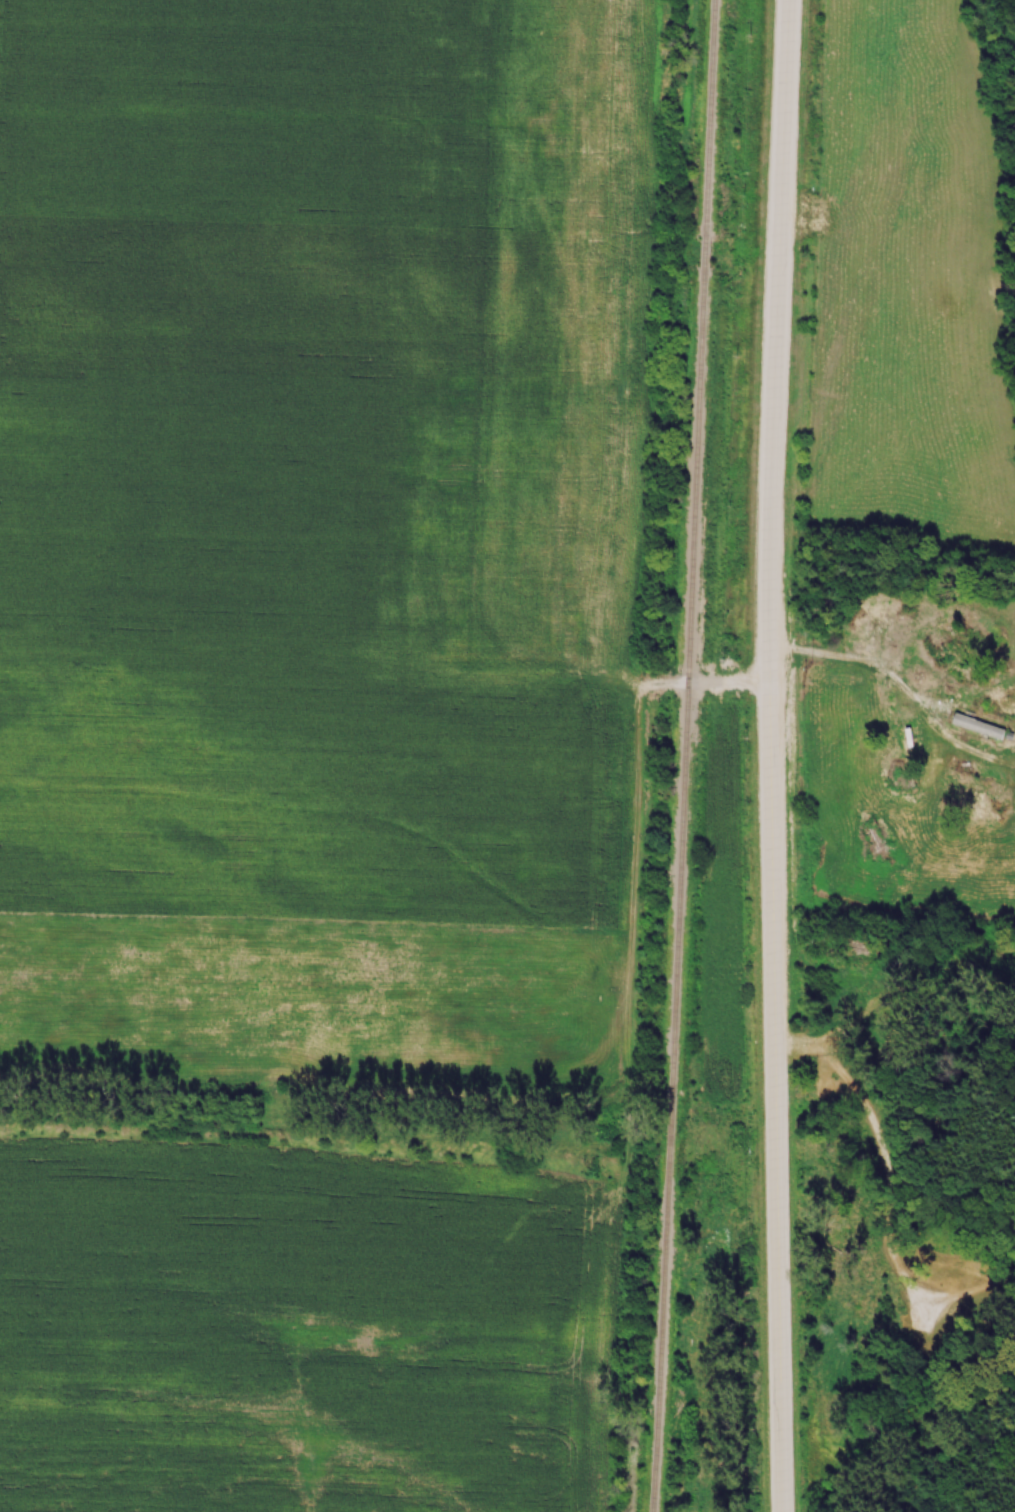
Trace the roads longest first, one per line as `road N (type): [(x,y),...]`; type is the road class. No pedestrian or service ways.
road 1 (secondary): [(777,1511),(759,560),(782,0)]

